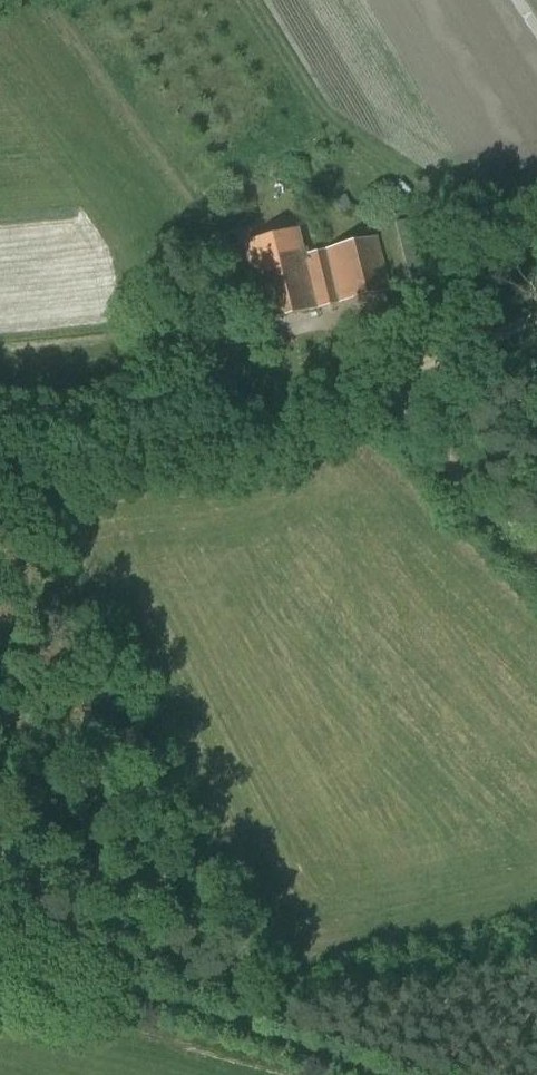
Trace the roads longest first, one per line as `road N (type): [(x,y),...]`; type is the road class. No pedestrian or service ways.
road 1 (track): [(536,311),(381,394),(208,441),(0,466)]
road 2 (track): [(312,1074),(0,976)]
road 3 (track): [(381,394),(536,574)]

